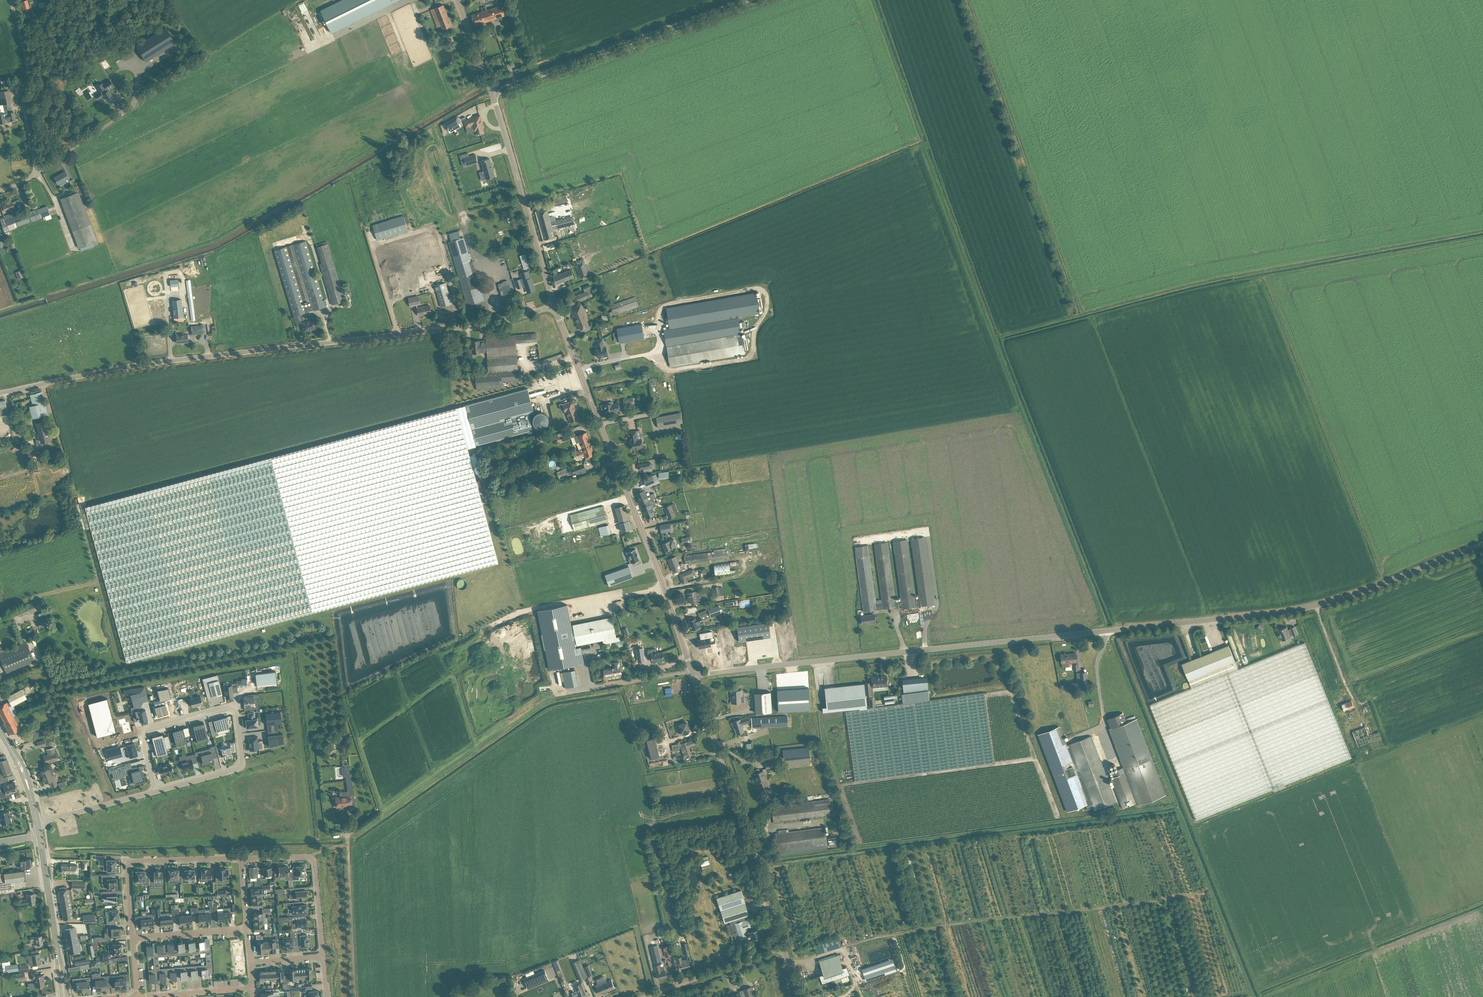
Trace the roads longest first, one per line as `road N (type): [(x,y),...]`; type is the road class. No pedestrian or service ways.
road 1 (unclassified): [(694,676),(1303,608),(1482,545)]
road 2 (unclassified): [(0,396),(142,365),(498,323),(554,305)]
road 3 (unclassified): [(694,676),(554,305)]
road 4 (unclassified): [(785,950),(694,676)]
road 5 (unclassified): [(493,95),(751,0)]
road 6 (unclassified): [(155,791),(242,766),(237,710),(229,705),(148,726),(141,737)]
road 7 (unclassified): [(554,305),(493,95)]
road 8 (residential): [(132,939),(129,863),(241,859)]
road 9 (unclassified): [(38,173),(23,103),(27,61),(11,0)]
road 10 (residential): [(241,859),(313,860),(323,956)]
road 11 (tertiary): [(65,996),(39,835)]
road 12 (unclassified): [(643,996),(785,950)]
road 13 (unclassified): [(37,823),(155,791)]

